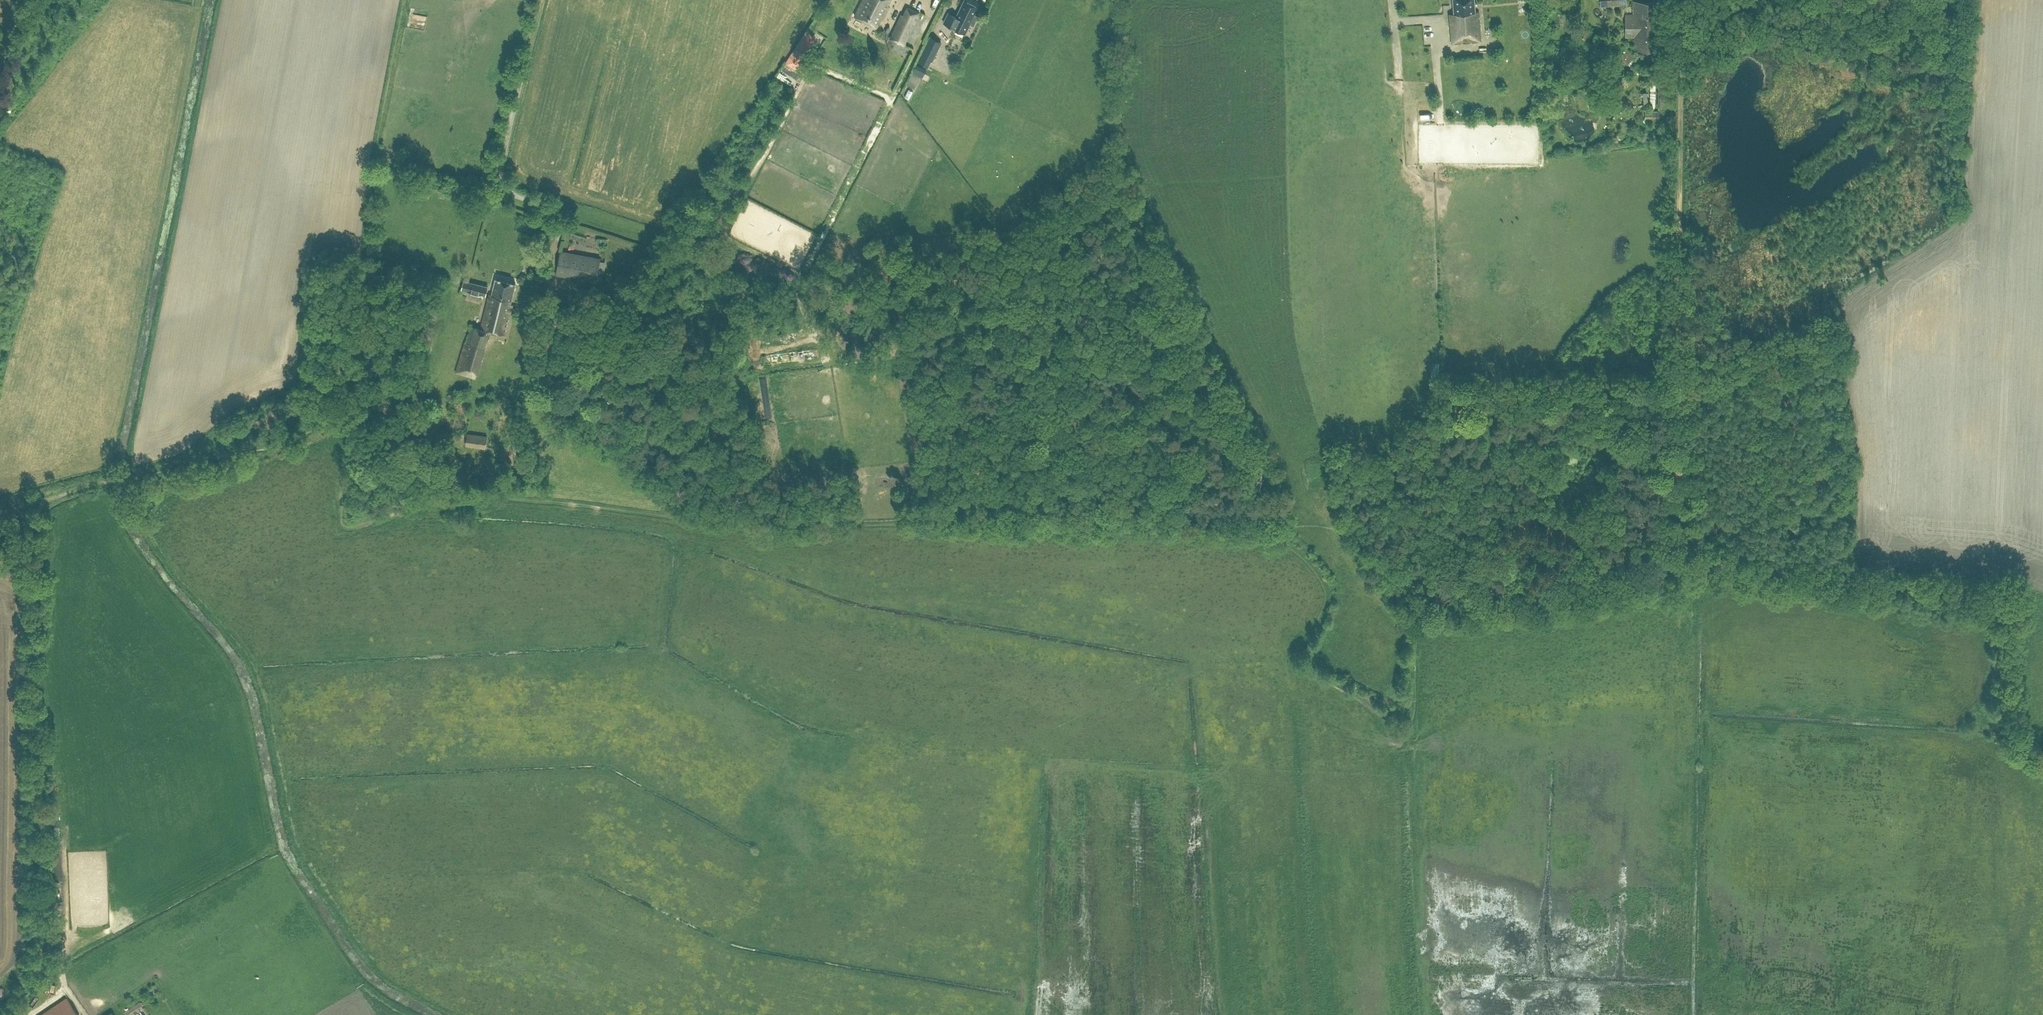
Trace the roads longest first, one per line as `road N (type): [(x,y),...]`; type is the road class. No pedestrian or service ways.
road 1 (track): [(1681,0),(1681,506),(1693,542),(1709,558)]
road 2 (track): [(1287,525),(1281,490),(1119,163),(1125,0)]
road 3 (track): [(1709,558),(1989,590),(2002,628),(2009,728),(2042,757)]
road 4 (track): [(1680,372),(1483,392),(1425,514)]

